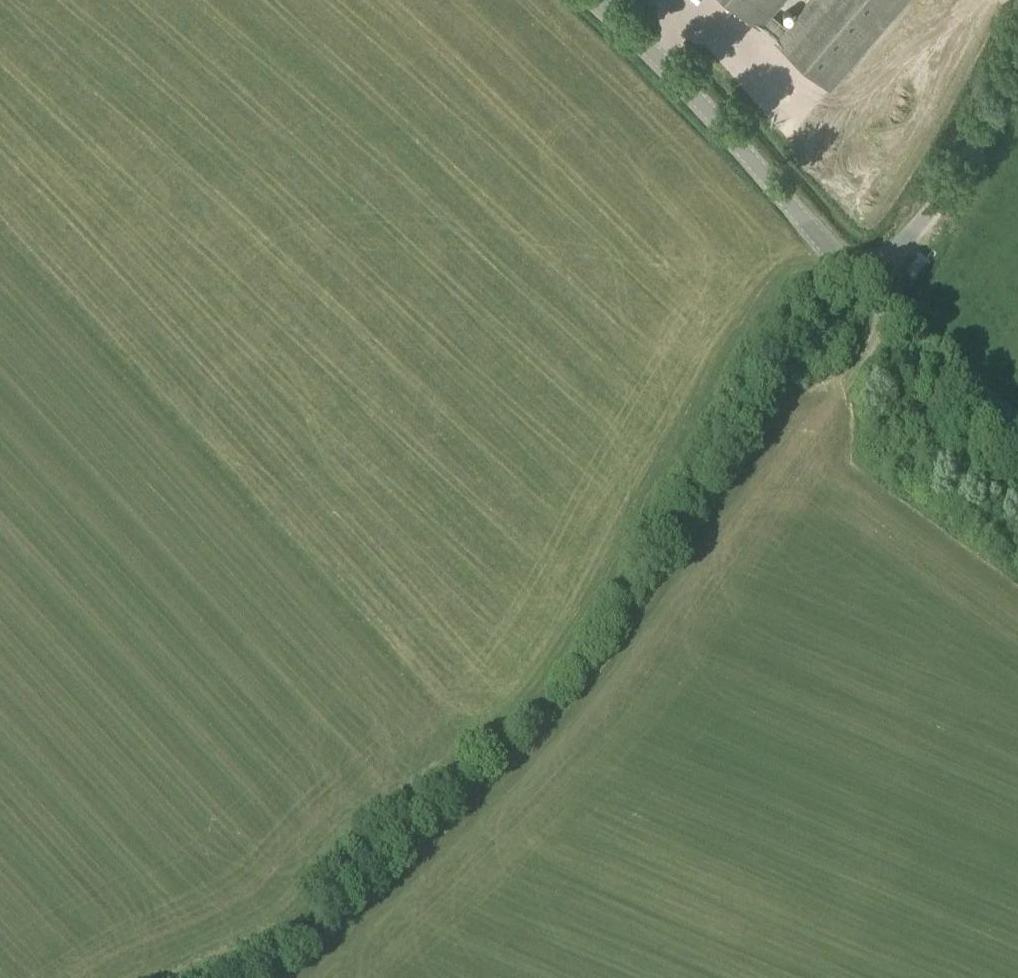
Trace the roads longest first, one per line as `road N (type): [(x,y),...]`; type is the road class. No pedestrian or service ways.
road 1 (tertiary): [(865,287),(597,0)]
road 2 (unclassified): [(865,287),(956,181),(1017,71)]
road 3 (tertiary): [(1017,427),(865,287)]

